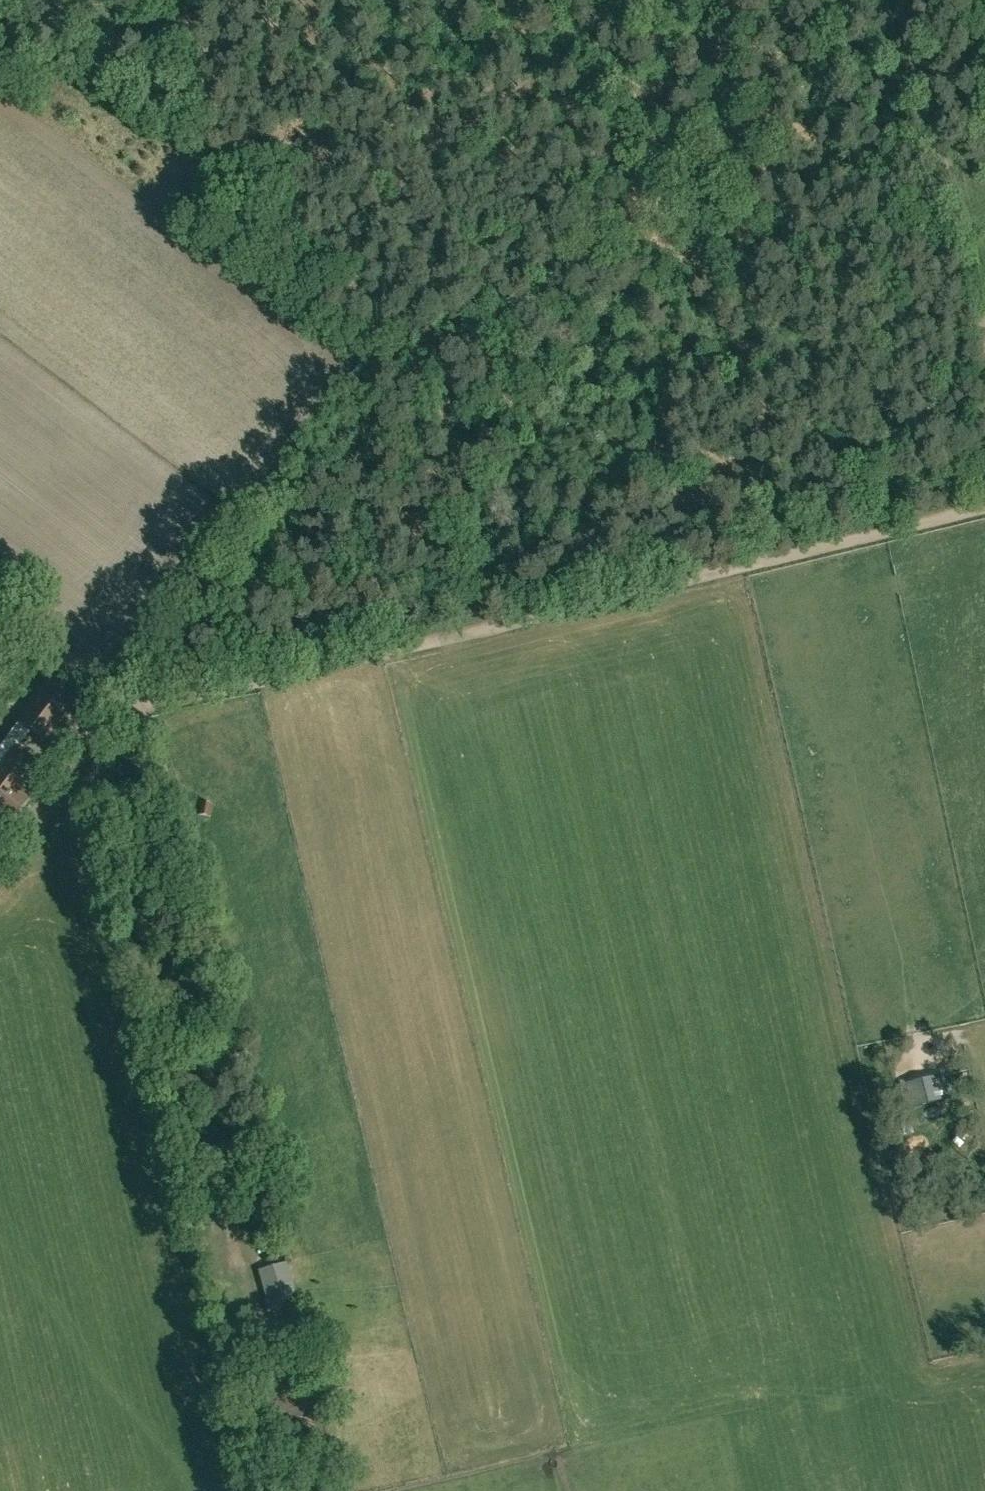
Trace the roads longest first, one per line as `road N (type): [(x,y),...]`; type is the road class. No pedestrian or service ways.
road 1 (track): [(476,634),(984,511)]
road 2 (track): [(0,613),(139,712),(476,634)]
road 3 (track): [(984,334),(902,0)]

